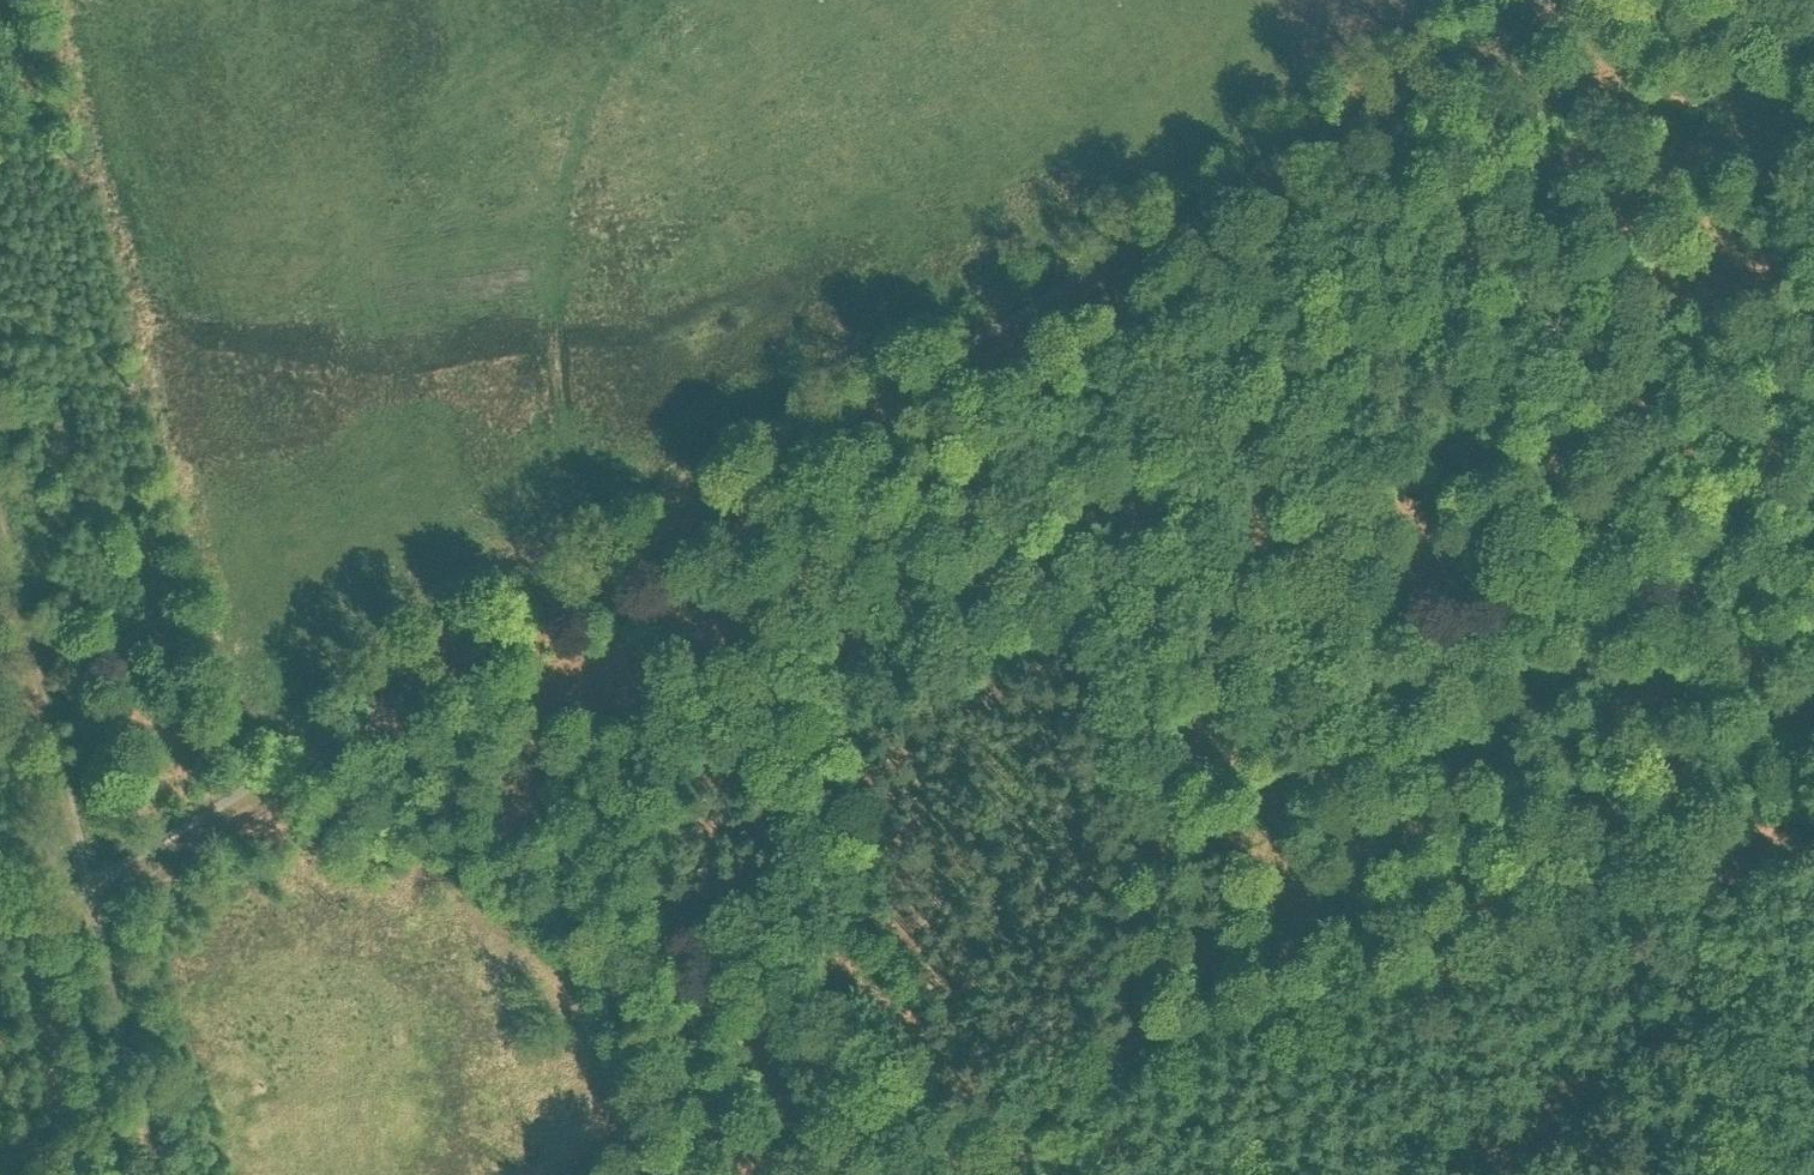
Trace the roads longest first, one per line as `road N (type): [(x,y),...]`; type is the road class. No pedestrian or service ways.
road 1 (track): [(95,905),(134,888),(1564,0)]
road 2 (track): [(947,1174),(1699,890)]
road 3 (track): [(95,905),(0,535)]
road 4 (track): [(161,1174),(95,905)]
road 5 (track): [(1507,17),(1565,209)]
road 6 (track): [(1699,890),(1813,836)]

